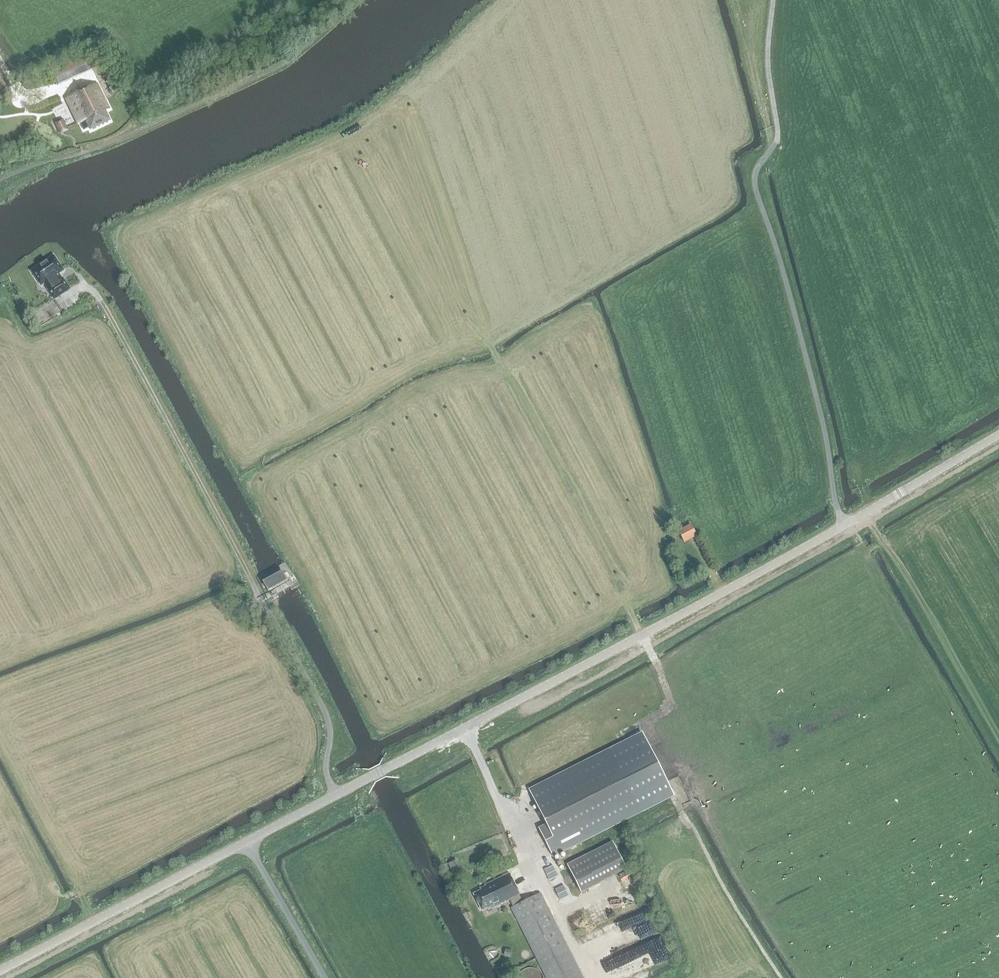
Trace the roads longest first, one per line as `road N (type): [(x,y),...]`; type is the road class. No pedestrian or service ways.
road 1 (tertiary): [(0,970),(662,625),(998,435)]

